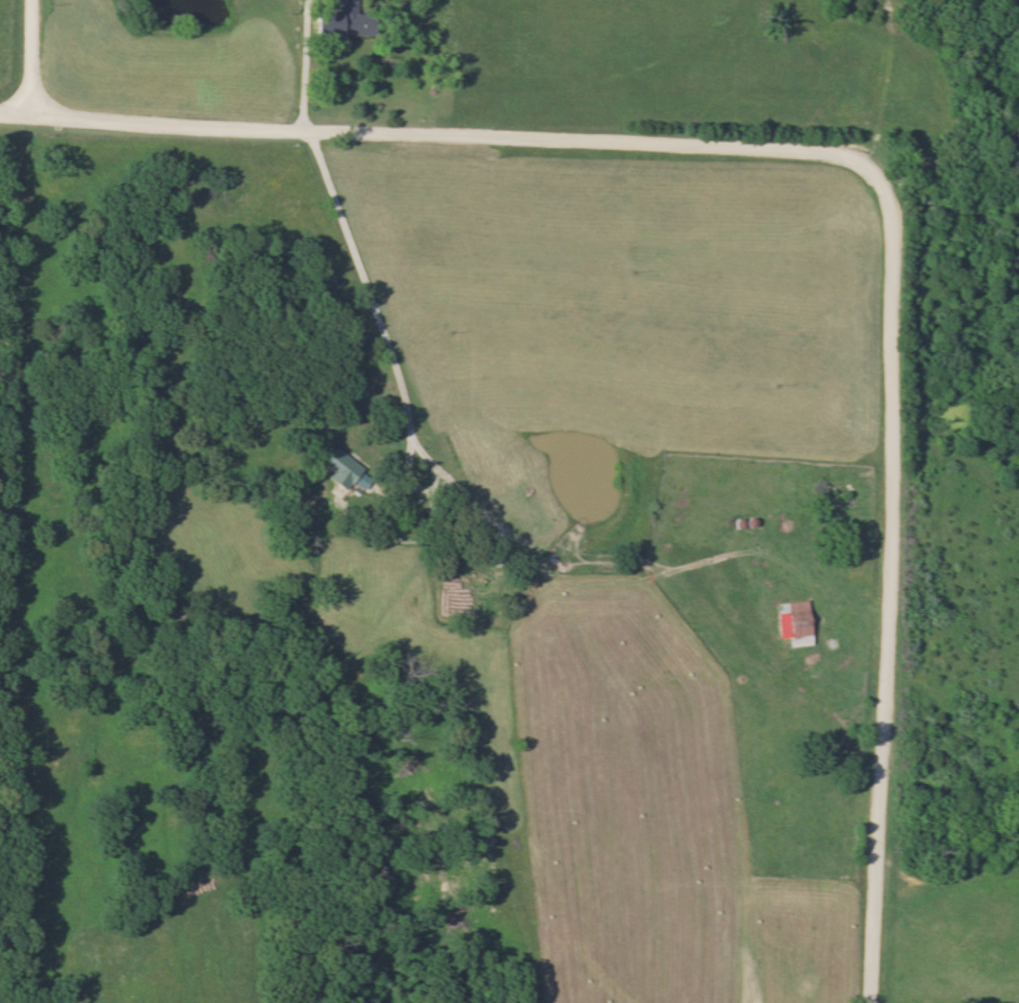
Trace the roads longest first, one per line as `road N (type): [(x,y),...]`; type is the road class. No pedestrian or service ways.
road 1 (residential): [(873,1002),(903,260),(895,198),(864,160),(0,111)]

